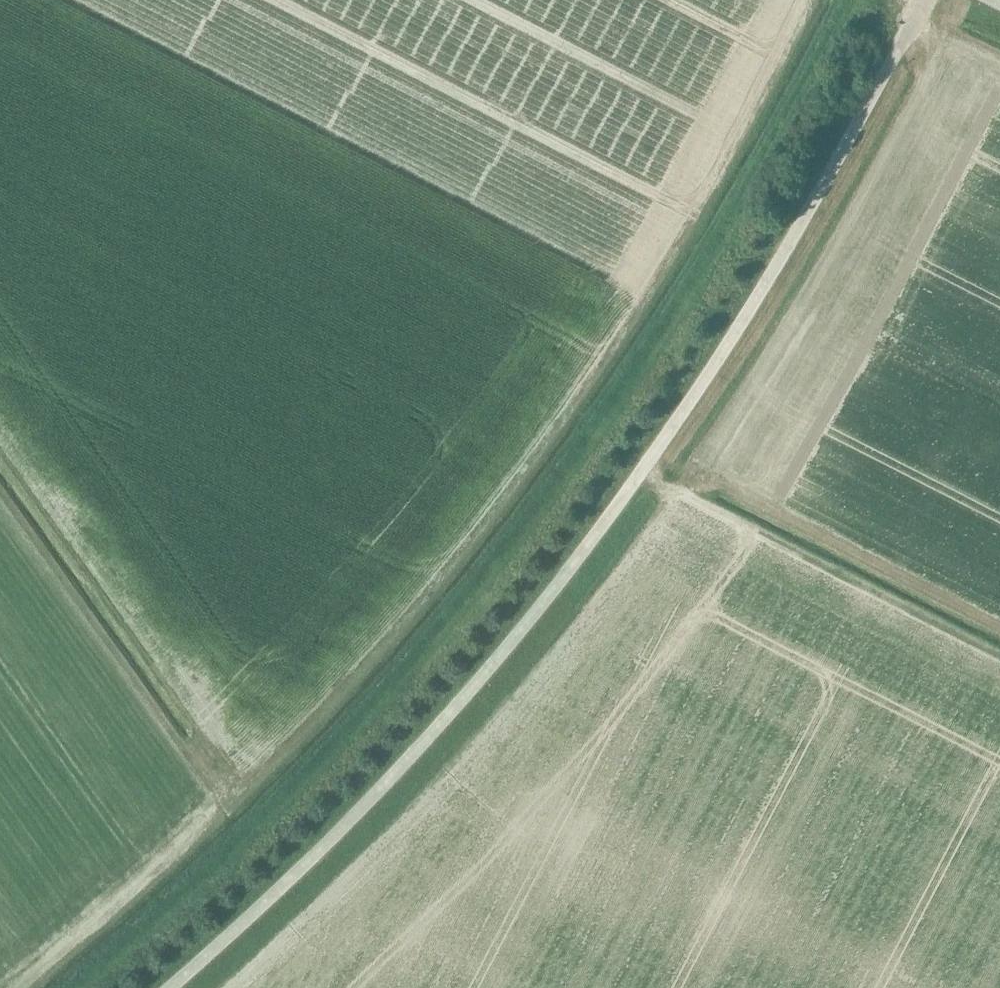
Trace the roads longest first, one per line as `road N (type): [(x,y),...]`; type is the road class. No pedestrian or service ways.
road 1 (unclassified): [(167,987),(313,859),(504,654),(609,520),(720,360),(924,0)]

